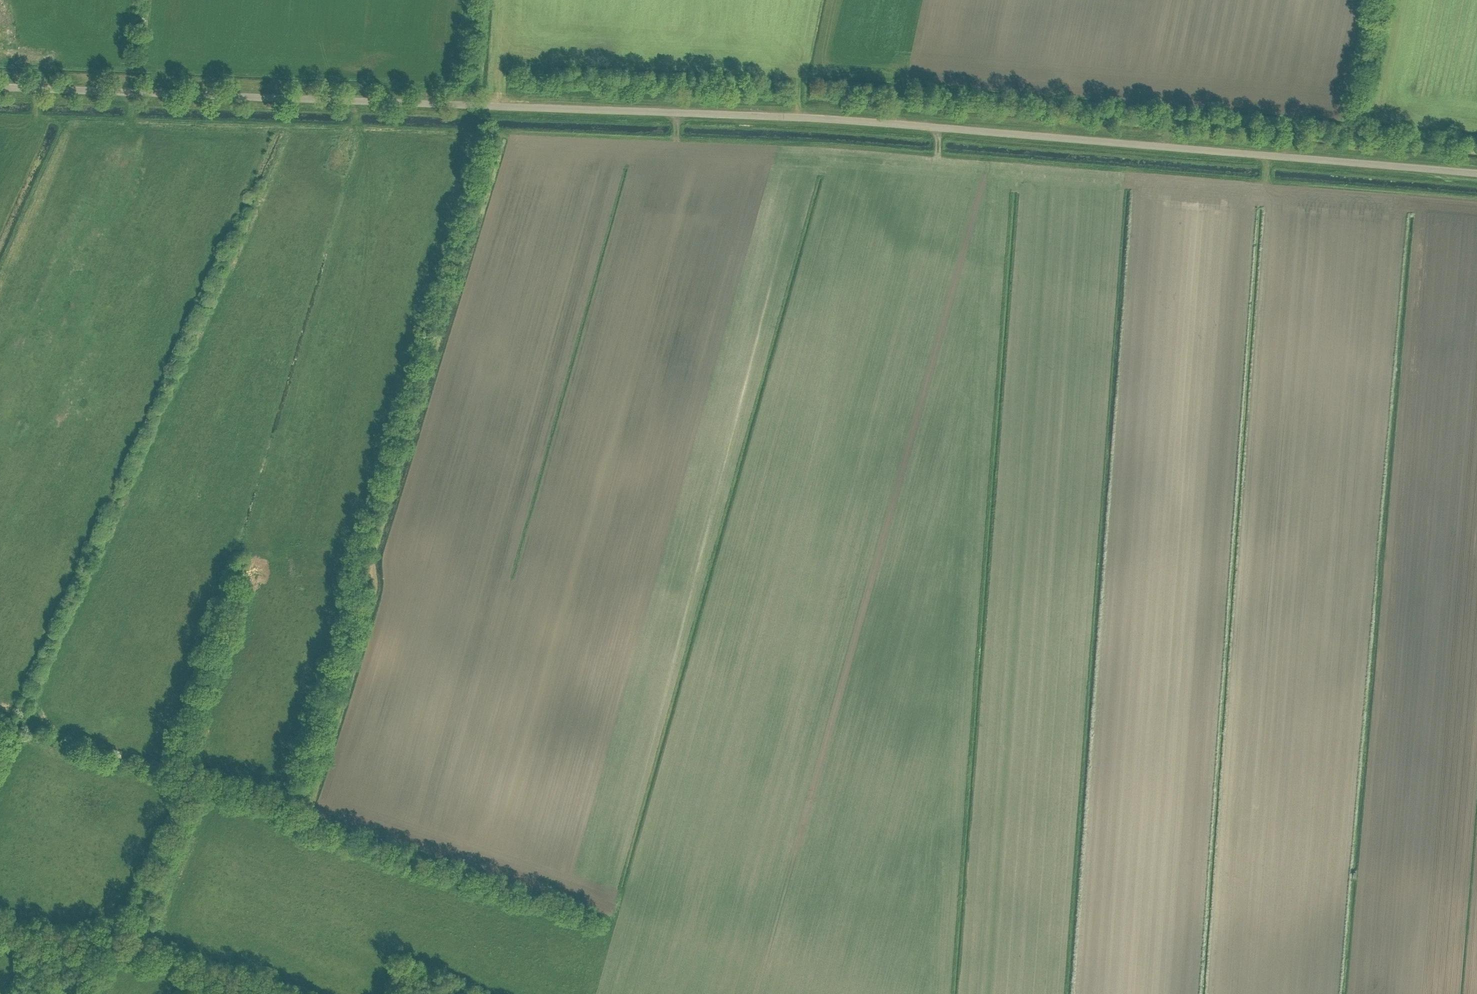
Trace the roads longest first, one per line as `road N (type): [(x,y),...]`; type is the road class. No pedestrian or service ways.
road 1 (unclassified): [(1476,173),(795,117),(0,87)]

